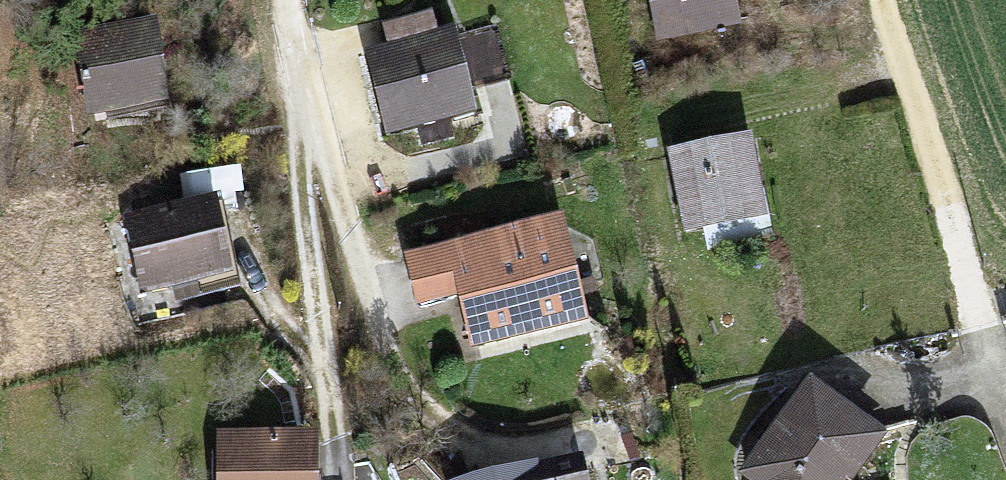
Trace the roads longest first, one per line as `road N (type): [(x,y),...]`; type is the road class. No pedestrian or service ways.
road 1 (residential): [(875,0),(973,340)]
road 2 (residential): [(282,0),(325,349)]

